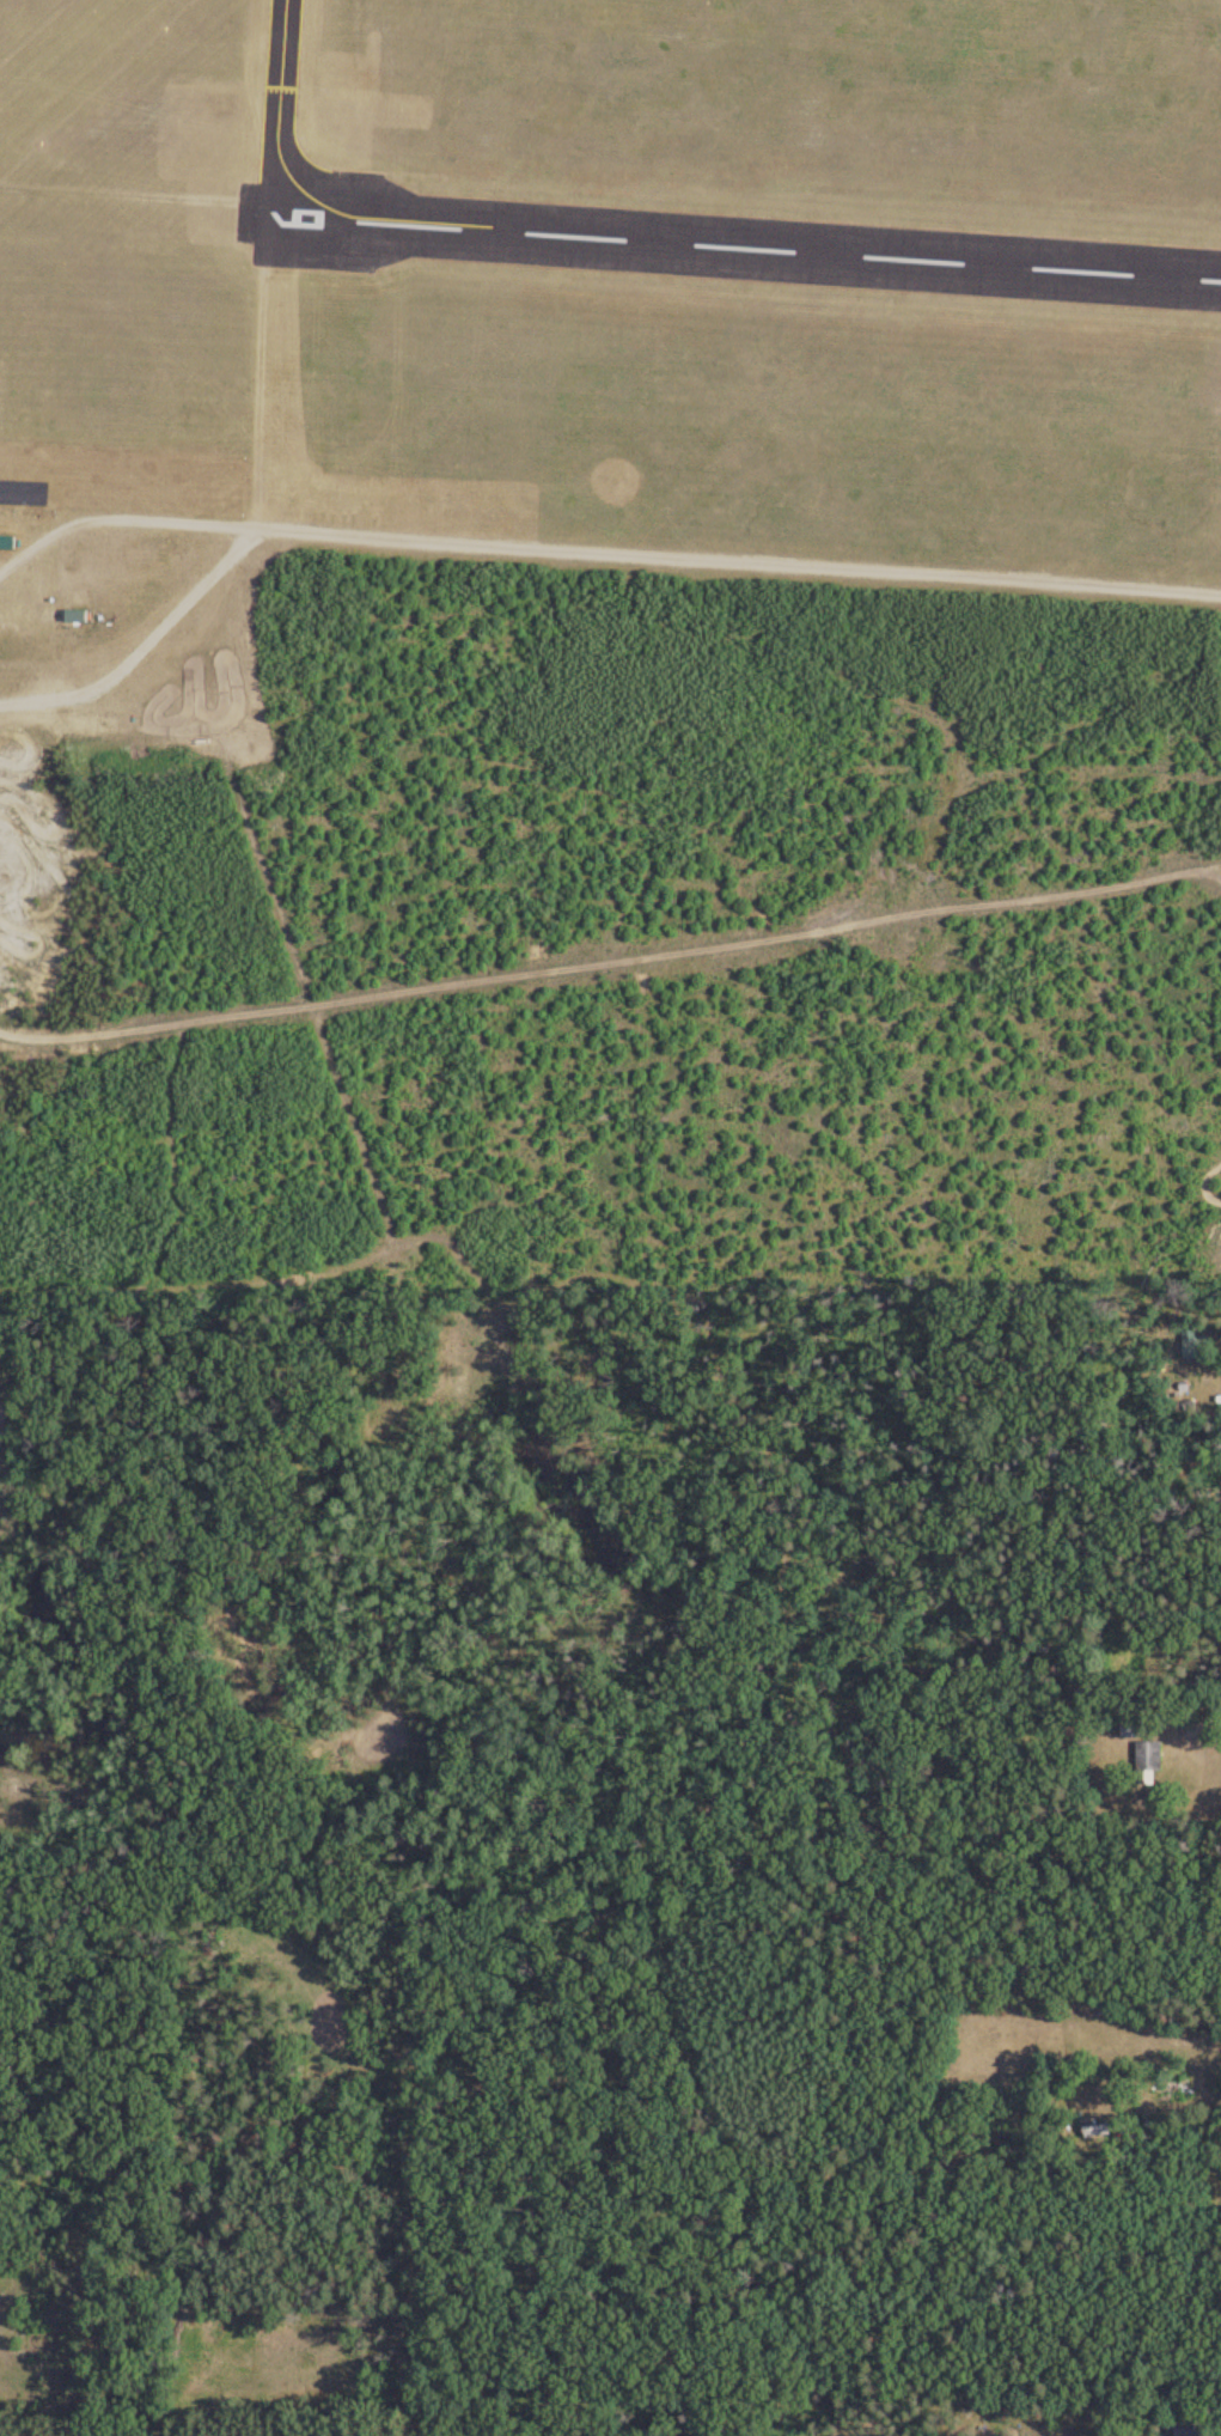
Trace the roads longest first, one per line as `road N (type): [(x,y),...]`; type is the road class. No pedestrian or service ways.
road 1 (track): [(0,990),(282,980),(1220,877)]

